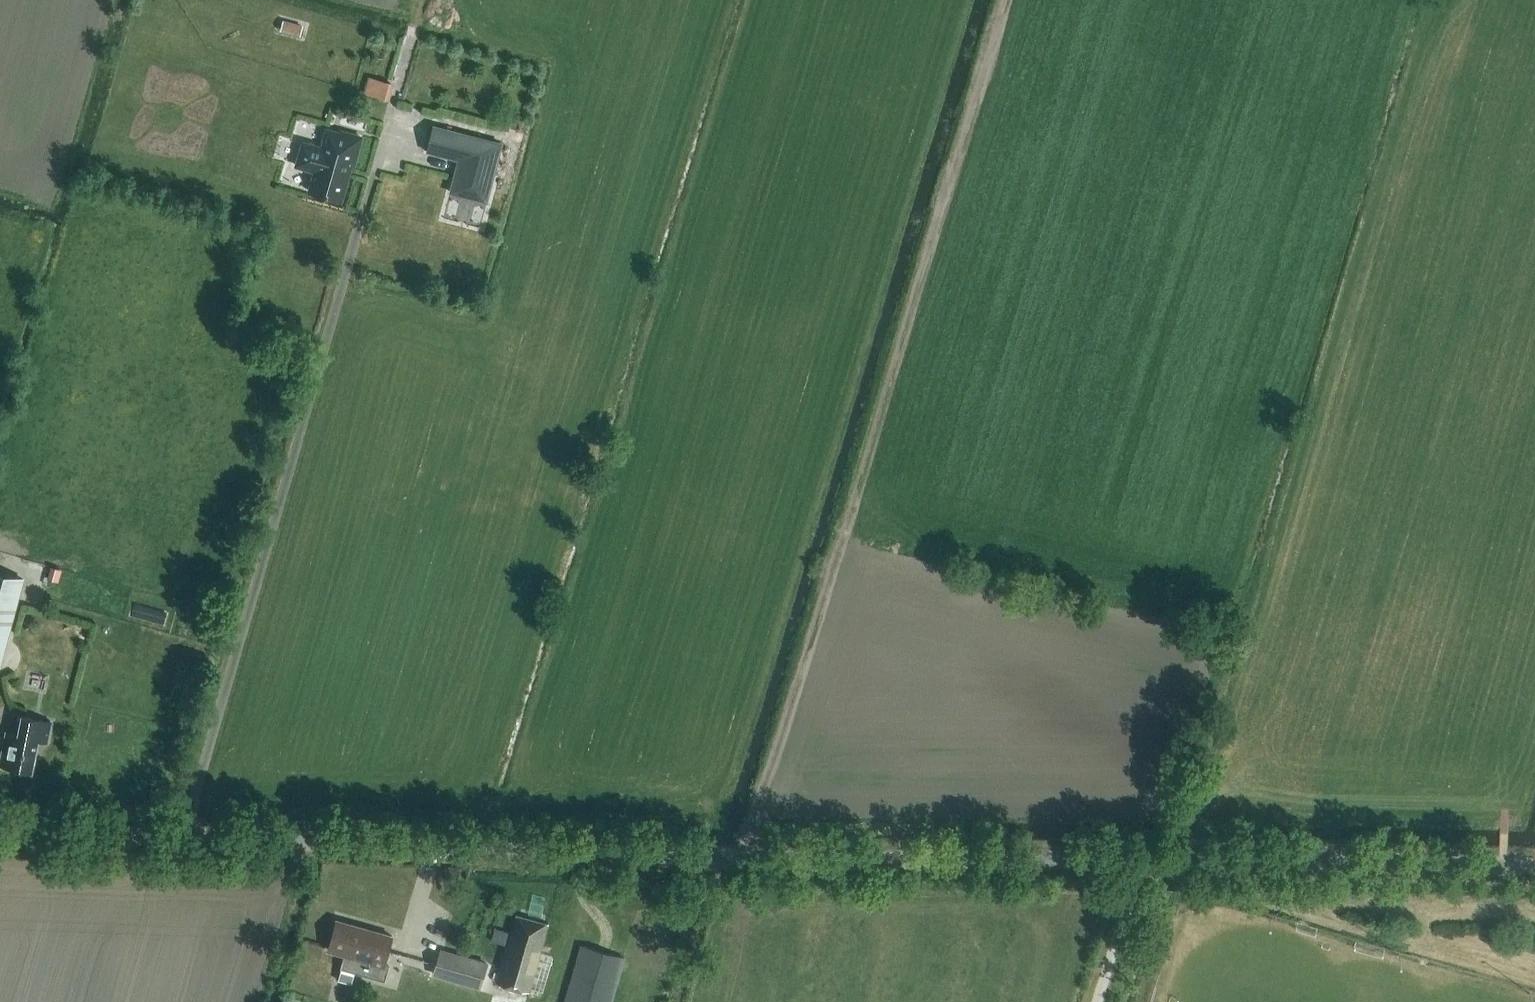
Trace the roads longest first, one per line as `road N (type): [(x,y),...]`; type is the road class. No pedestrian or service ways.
road 1 (unclassified): [(1534,865),(743,858),(0,829)]

